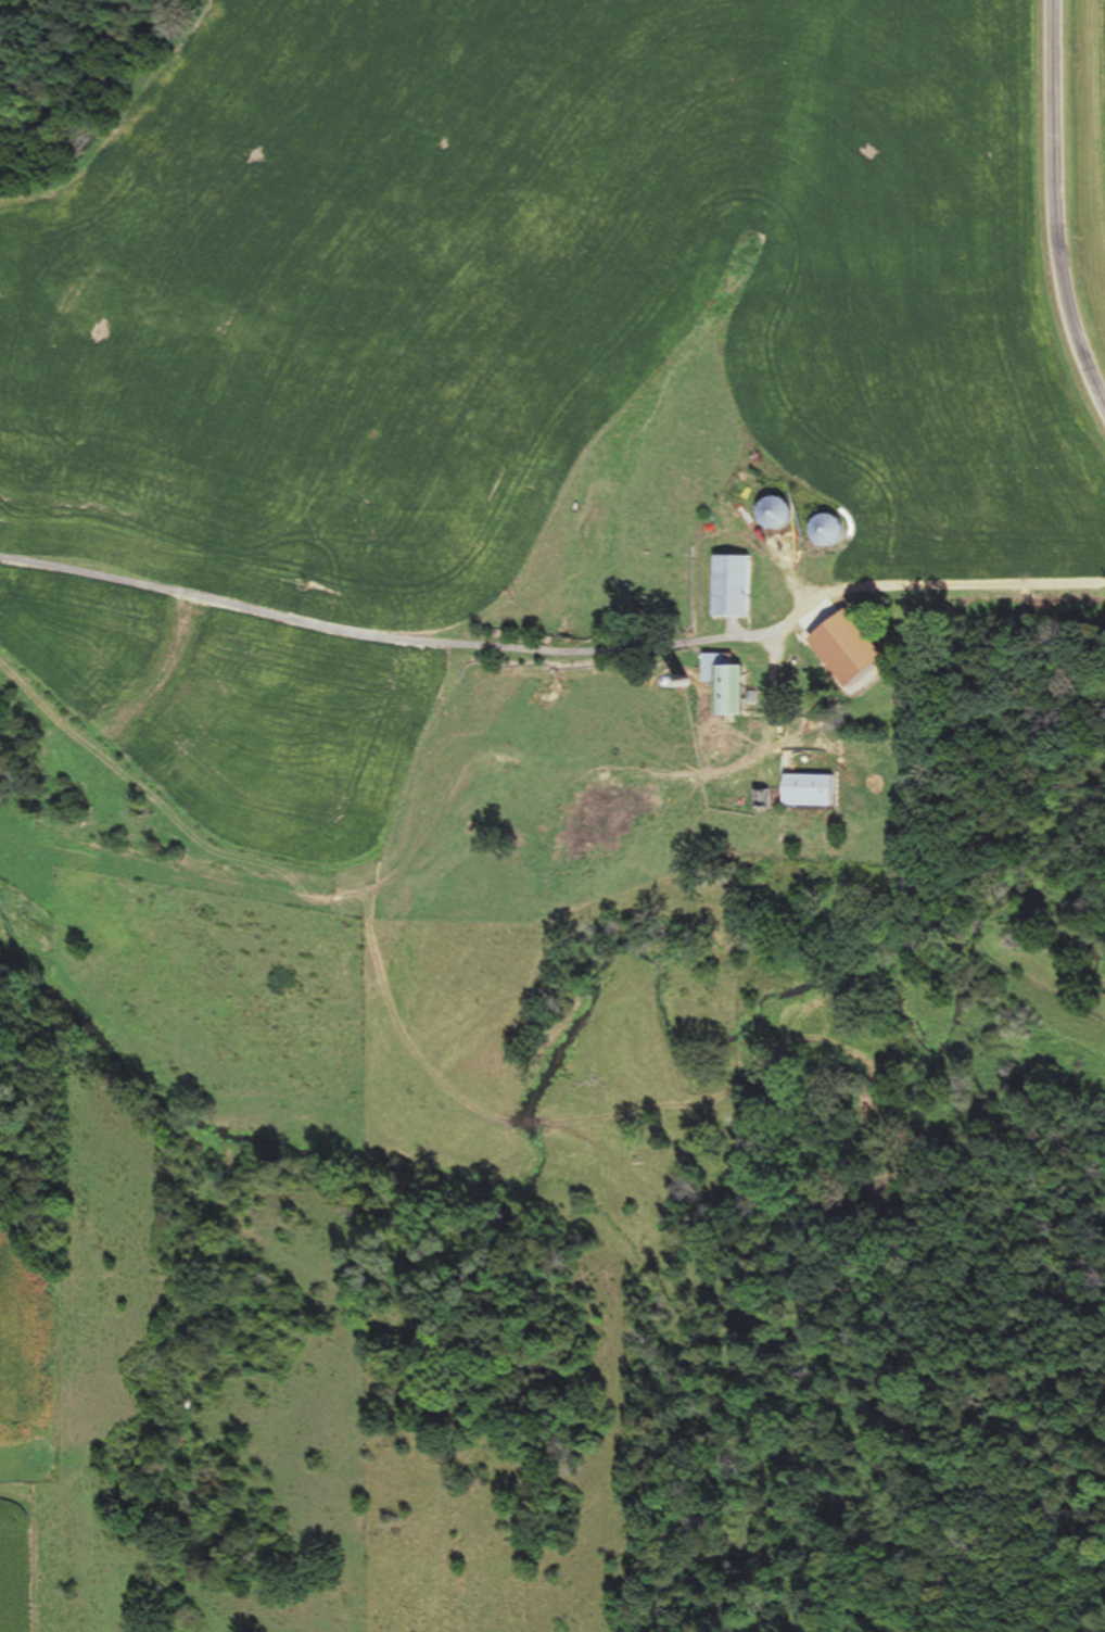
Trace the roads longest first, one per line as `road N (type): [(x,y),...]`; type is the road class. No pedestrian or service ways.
road 1 (residential): [(1104,488),(1070,435),(1014,195),(1013,0)]

